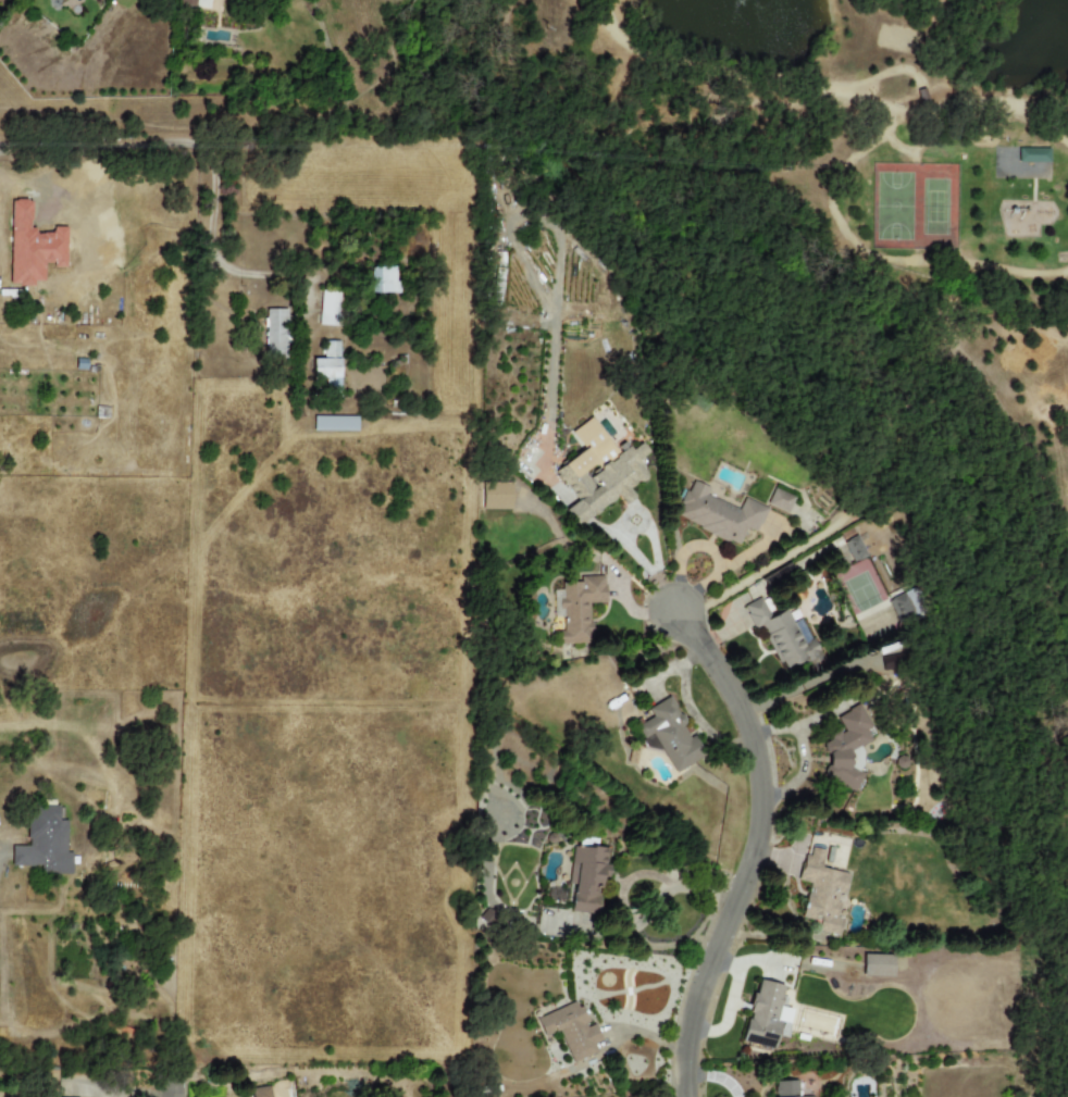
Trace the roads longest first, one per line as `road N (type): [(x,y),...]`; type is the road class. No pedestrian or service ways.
road 1 (residential): [(681,1096),(679,1055),(693,977),(741,875),(755,791),(738,709),(674,613)]
road 2 (residential): [(0,147),(485,150)]

